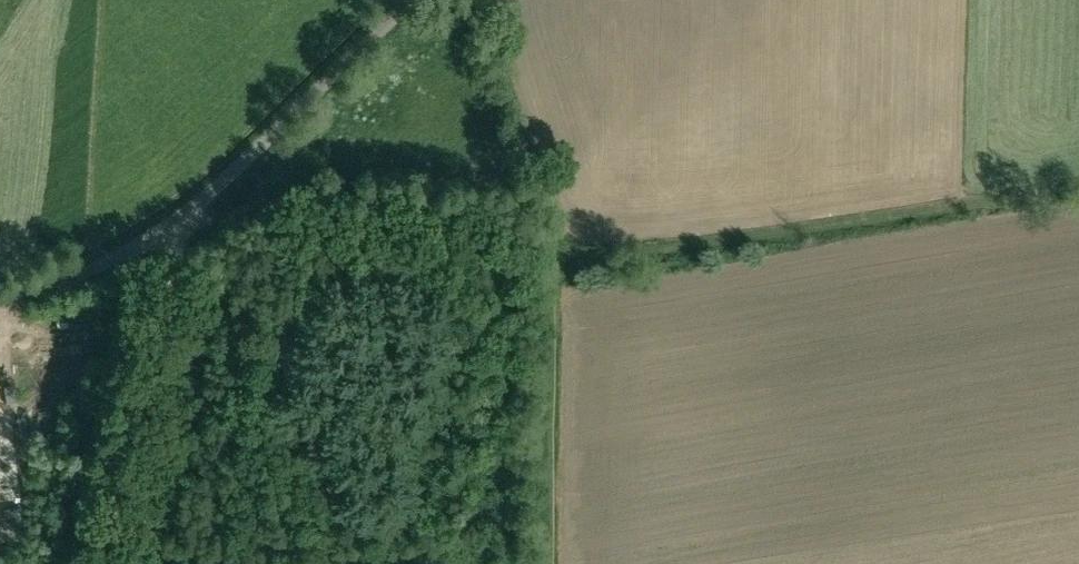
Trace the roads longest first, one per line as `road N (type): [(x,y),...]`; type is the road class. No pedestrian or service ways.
road 1 (track): [(554,247),(571,256),(634,253),(1078,183)]
road 2 (unclassified): [(412,0),(178,219),(0,304)]
road 3 (track): [(178,219),(310,191),(384,189),(525,223),(554,247)]
road 4 (track): [(178,219),(181,247),(111,563)]

